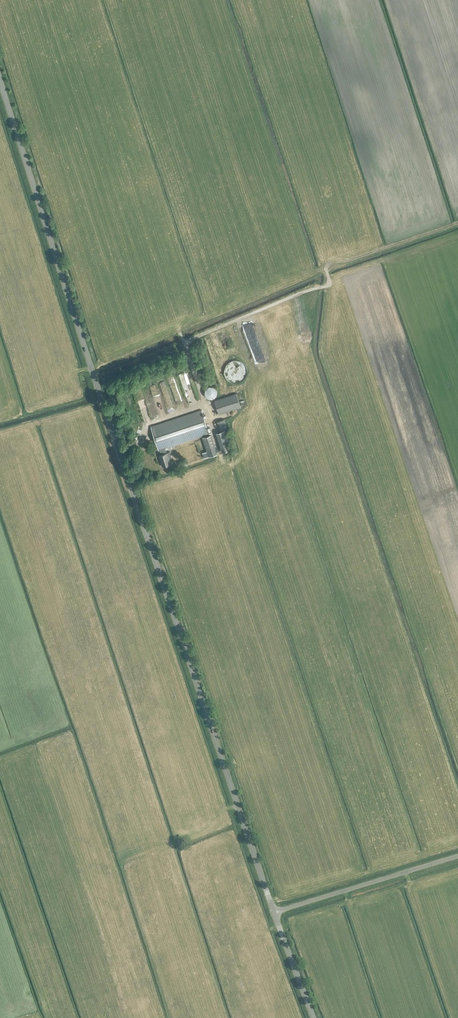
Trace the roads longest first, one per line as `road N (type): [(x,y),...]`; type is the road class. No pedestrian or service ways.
road 1 (tertiary): [(274,912),(0,81)]
road 2 (unclassified): [(457,857),(274,912)]

